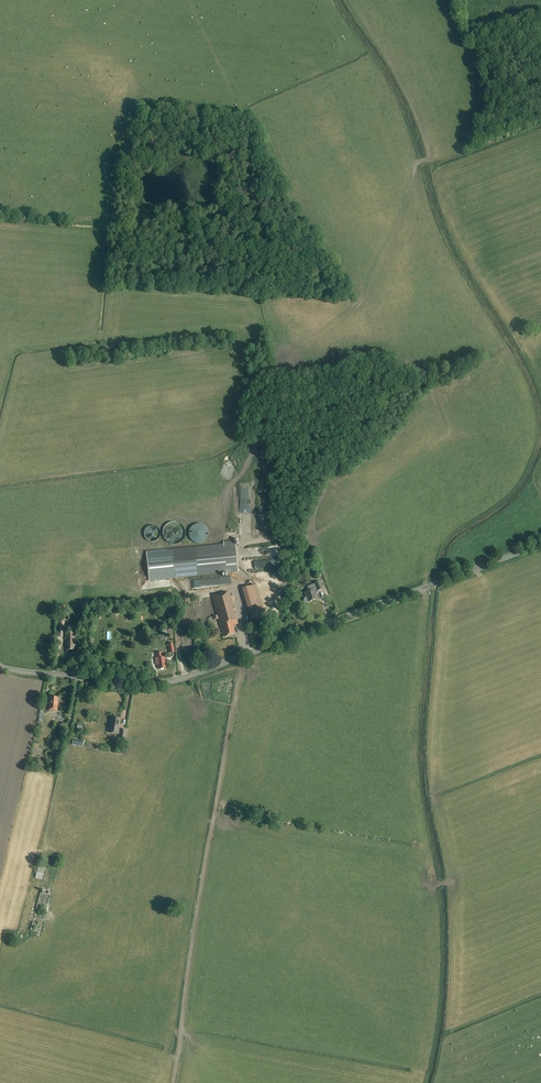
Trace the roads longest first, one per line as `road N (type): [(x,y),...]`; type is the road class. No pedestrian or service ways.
road 1 (tertiary): [(435,584),(175,680),(0,666)]
road 2 (track): [(77,677),(44,844),(52,855)]

